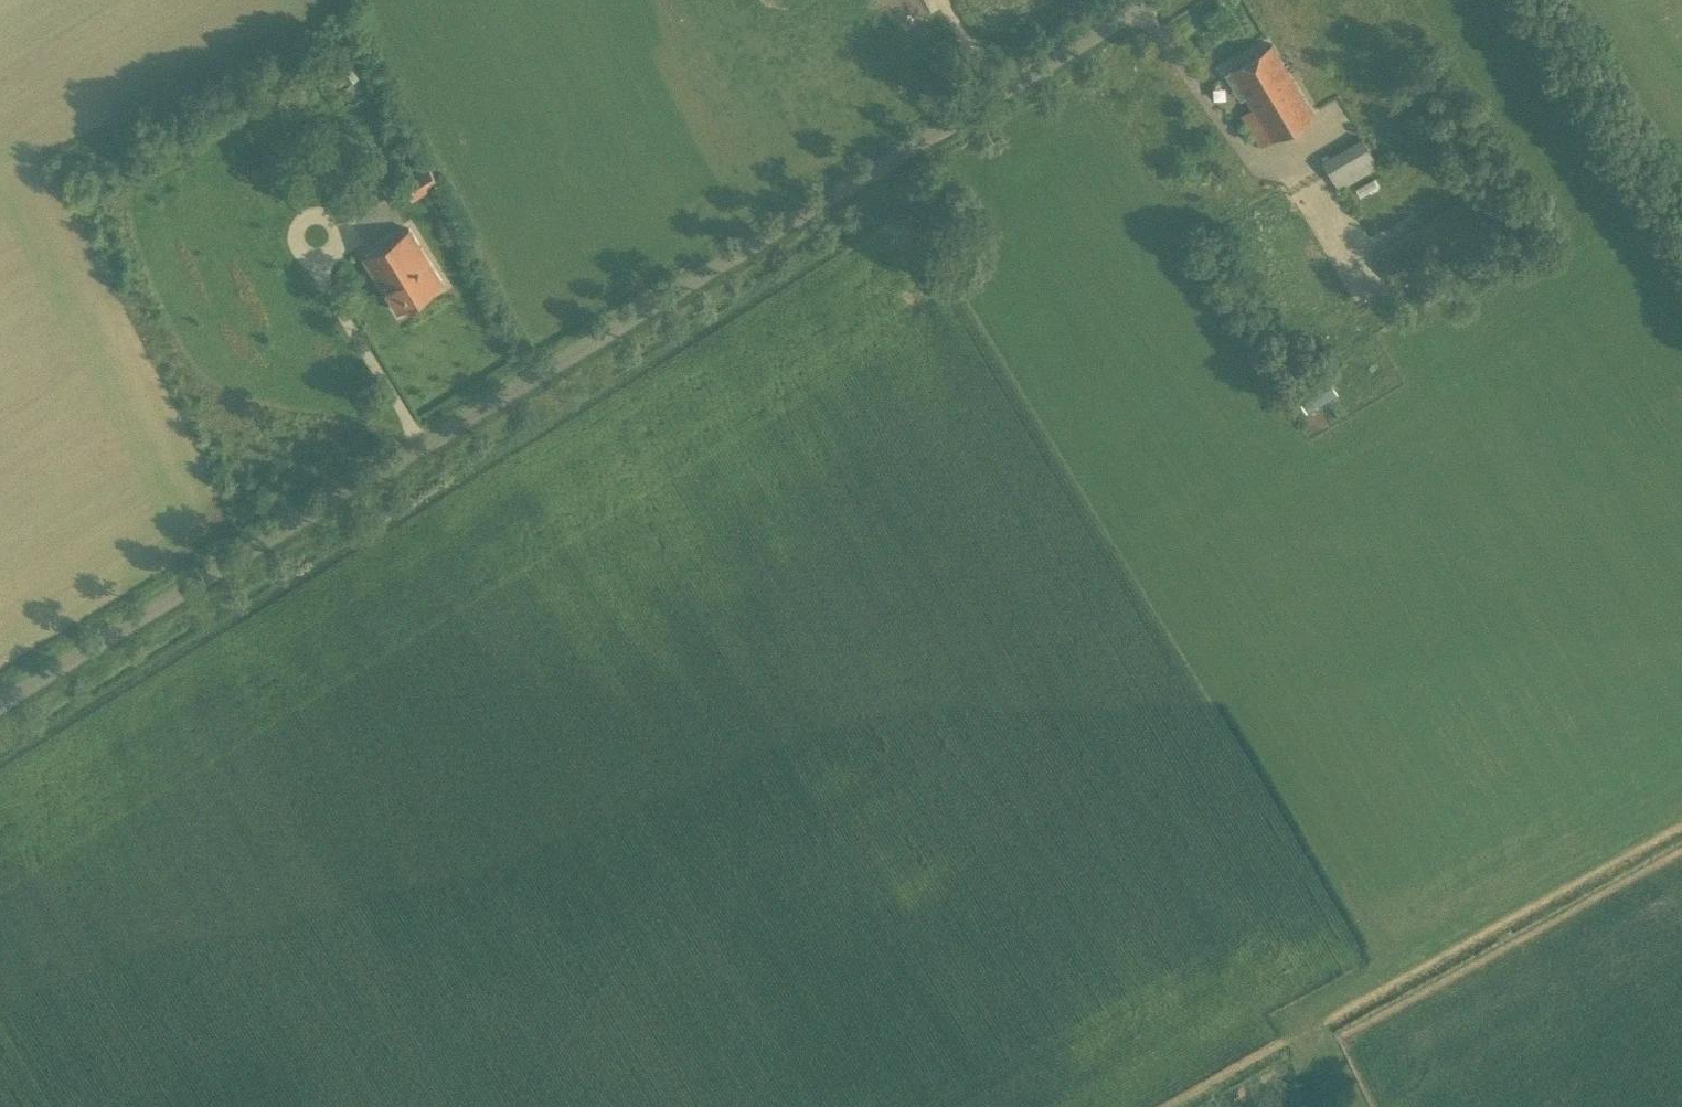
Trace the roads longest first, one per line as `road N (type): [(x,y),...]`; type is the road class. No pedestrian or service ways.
road 1 (unclassified): [(0,703),(1158,0)]

